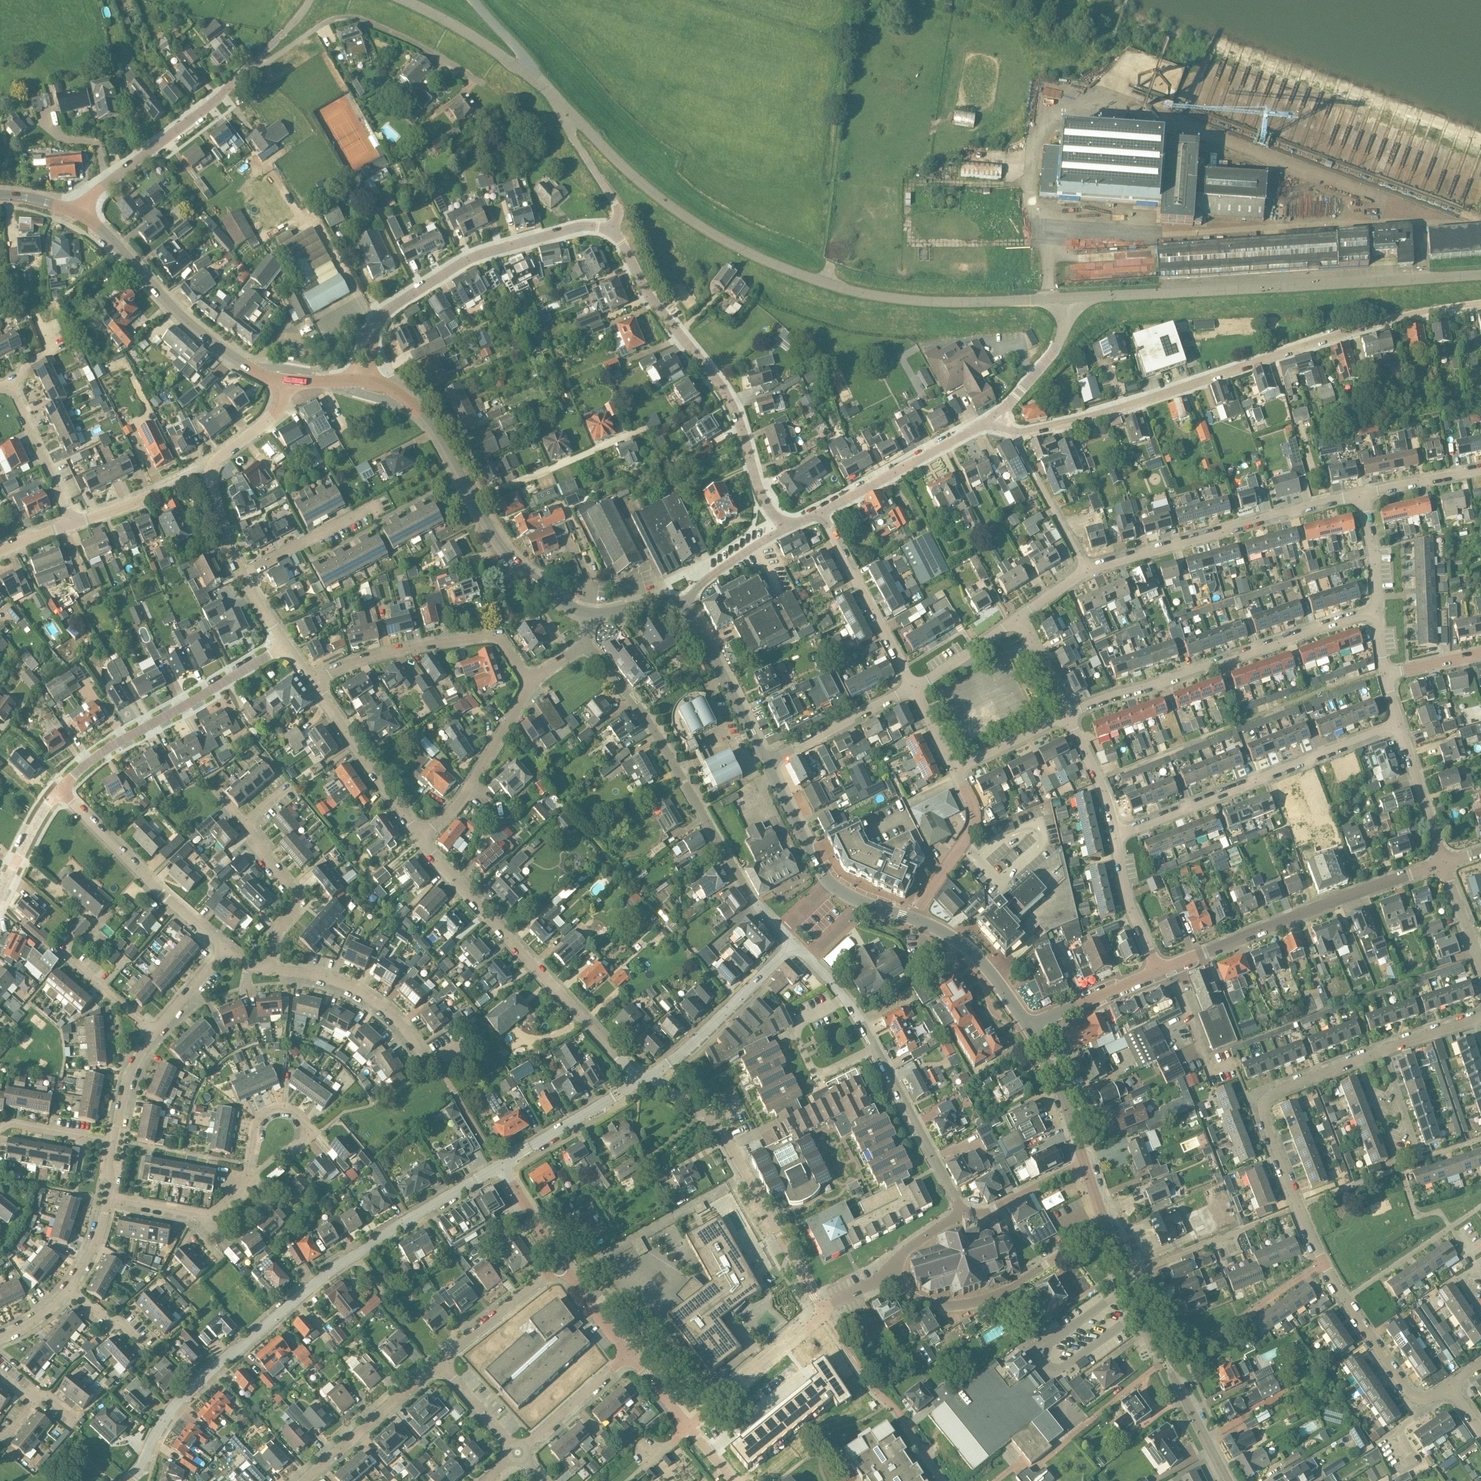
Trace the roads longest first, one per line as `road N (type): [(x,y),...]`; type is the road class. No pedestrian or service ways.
road 1 (unclassified): [(1068,300),(938,304),(810,277),(750,253),(661,201),(548,93)]
road 2 (residential): [(130,1480),(176,1409),(278,1317),(345,1262),(501,1165)]
road 3 (residential): [(1454,1386),(1436,1399),(1411,1394),(1366,1333),(1325,1268),(1262,1113),(1264,1097),(1360,1059)]
road 4 (residential): [(1017,433),(1383,321),(1480,304)]
road 5 (unclassified): [(1480,276),(1068,300)]
road 6 (residential): [(788,527),(766,503),(718,379),(655,303),(612,228)]
road 7 (residential): [(781,931),(753,901),(643,712),(586,649)]
road 8 (secondary): [(359,379),(404,396),(432,425),(499,543),(527,573),(590,613)]
road 9 (residential): [(1377,609),(1069,714)]
road 10 (residential): [(640,1079),(421,840)]
road 11 (residential): [(359,379),(373,331),(406,296),(475,257),(585,227),(612,228)]
road 12 (residential): [(823,1313),(716,1120),(640,1079)]
road 13 (residential): [(808,957),(844,997),(964,1214)]
road 14 (residential): [(1118,833),(1399,724)]
road 15 (residential): [(1170,966),(1442,863)]
road 16 (residential): [(1087,569),(1360,494)]
road 17 (residential): [(60,785),(106,744),(285,644)]
road 18 (secondary): [(81,214),(219,350),(283,381)]
road 19 (residential): [(897,1263),(909,1295),(936,1305),(979,1305),(1108,1225)]
road 20 (residential): [(480,82),(398,34),(345,18),(253,63)]
road 21 (residential): [(532,683),(502,643),(486,638),(351,662),(314,683)]
road 22 (residential): [(232,952),(60,785)]
road 23 (secondary): [(1229,1480),(1127,1269)]
road 24 (residential): [(81,214),(96,192),(253,63)]
road 25 (residential): [(1382,1051),(1416,1147),(1408,1157),(1395,1151),(1360,1059)]
road 26 (residential): [(268,970),(278,930),(300,900),(248,827),(288,786)]
road 27 (residential): [(944,1480),(893,1405),(868,1387),(823,1313)]
road 28 (residential): [(640,1079),(671,1062),(793,943)]
road 29 (residential): [(819,513),(995,418)]
road 30 (residential): [(819,513),(914,687)]
road 31 (residential): [(268,970),(333,979),(363,993),(436,1059)]
road 32 (residential): [(421,840),(463,795),(532,683)]
road 33 (residential): [(421,840),(314,683)]
road 34 (residential): [(247,1177),(259,1116),(290,1104),(309,1119),(310,1135),(273,1164)]
road 35 (residential): [(303,1480),(440,1362)]
road 36 (secondary): [(769,764),(683,607)]
road 37 (unclassified): [(548,93),(474,39),(399,0)]
road 38 (residential): [(689,1427),(823,1313)]
road 39 (residential): [(914,919),(975,817),(954,768)]
road 40 (residential): [(73,521),(11,382),(0,387)]
road 41 (residential): [(769,764),(914,687)]
road 42 (residential): [(501,1165),(640,1079)]
road 43 (secondary): [(1030,1028),(989,967),(951,936),(914,919)]
road 44 (residential): [(440,1362),(564,1268)]
road 45 (unclassified): [(612,228),(618,208),(548,93)]
road 46 (residential): [(111,1198),(209,1217),(247,1177)]
road 47 (residential): [(1017,433),(1087,569)]
road 48 (residential): [(241,576),(373,506)]
road 49 (residential): [(1442,863),(1399,724)]
road 50 (residential): [(1159,971),(1123,885),(1118,833)]
road 51 (secondary): [(1085,1161),(1058,1079),(1030,1028)]
road 52 (residential): [(519,1453),(625,1355)]
road 53 (unclassified): [(995,418),(1053,354),(1069,322),(1068,300)]
road 54 (residential): [(73,521),(207,472)]
road 55 (residential): [(1030,1028),(1159,971)]
road 56 (residential): [(1234,1064),(1211,1074),(1170,966)]
road 57 (secondary): [(830,883),(769,764)]
road 58 (residential): [(964,1214),(990,1211),(1085,1161)]
road 59 (residential): [(683,607),(713,574),(788,527)]
road 60 (residential): [(1118,833),(1069,714)]
road 61 (residential): [(954,768),(1069,714)]
road 62 (residential): [(914,687),(1020,618)]
road 63 (residential): [(117,1147),(130,1062),(154,1033)]
road 64 (residential): [(154,1033),(62,951)]
road 65 (residential): [(1360,494),(1480,469)]
road 66 (residential): [(207,472),(264,425),(283,381)]
road 67 (residential): [(0,891),(60,785)]
road 68 (residential): [(0,1132),(12,1125),(117,1147)]
road 69 (residential): [(564,1268),(501,1165)]
road 70 (residential): [(519,1453),(440,1362)]
road 71 (unclassified): [(548,93),(472,0)]

